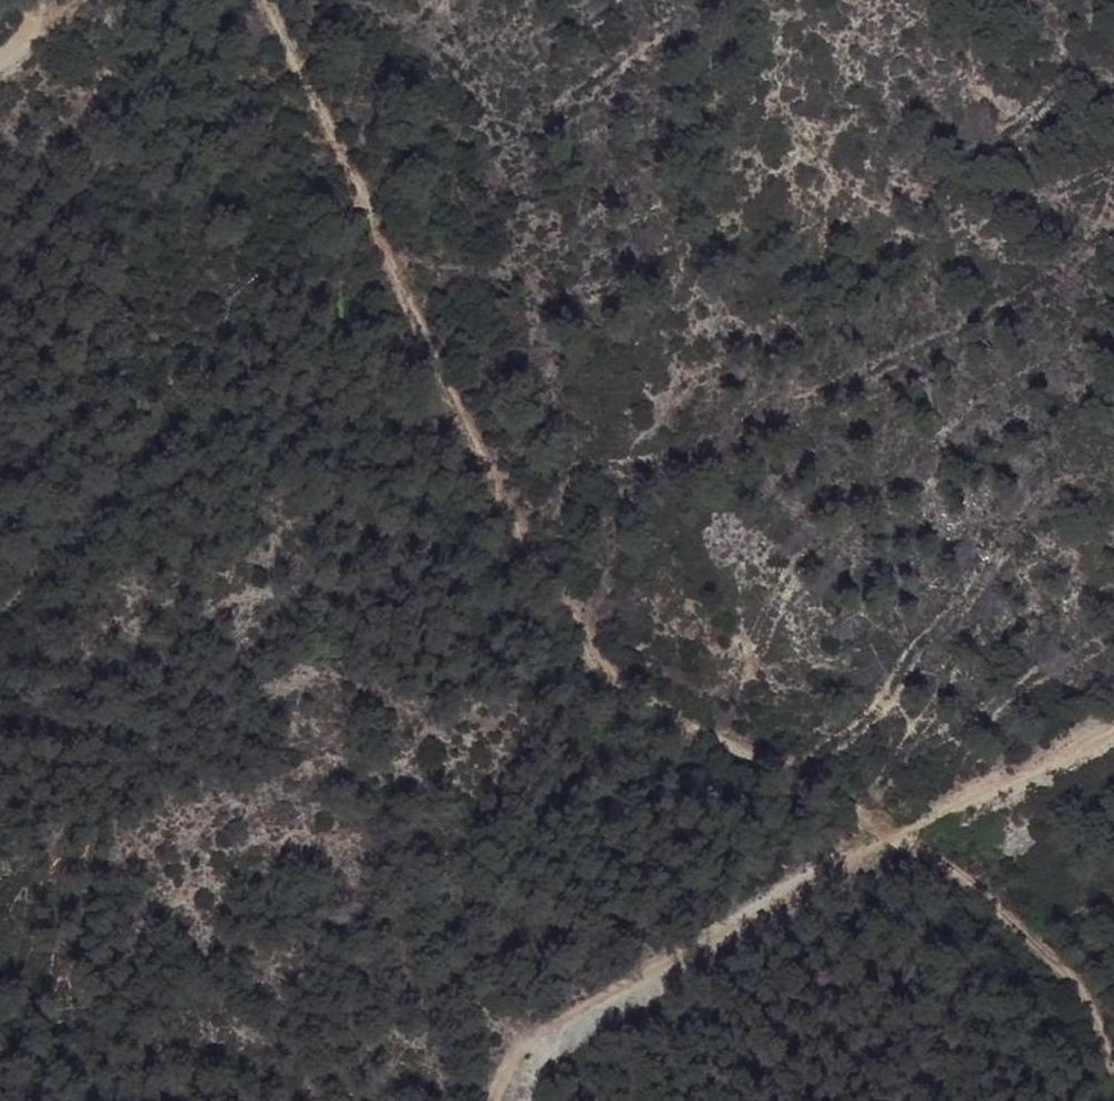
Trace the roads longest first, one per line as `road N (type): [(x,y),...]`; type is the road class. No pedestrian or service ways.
road 1 (track): [(890,829),(676,741),(613,681),(492,454),(453,431),(434,407),(429,345),(268,0)]
road 2 (track): [(890,829),(1072,974),(1113,1068)]

